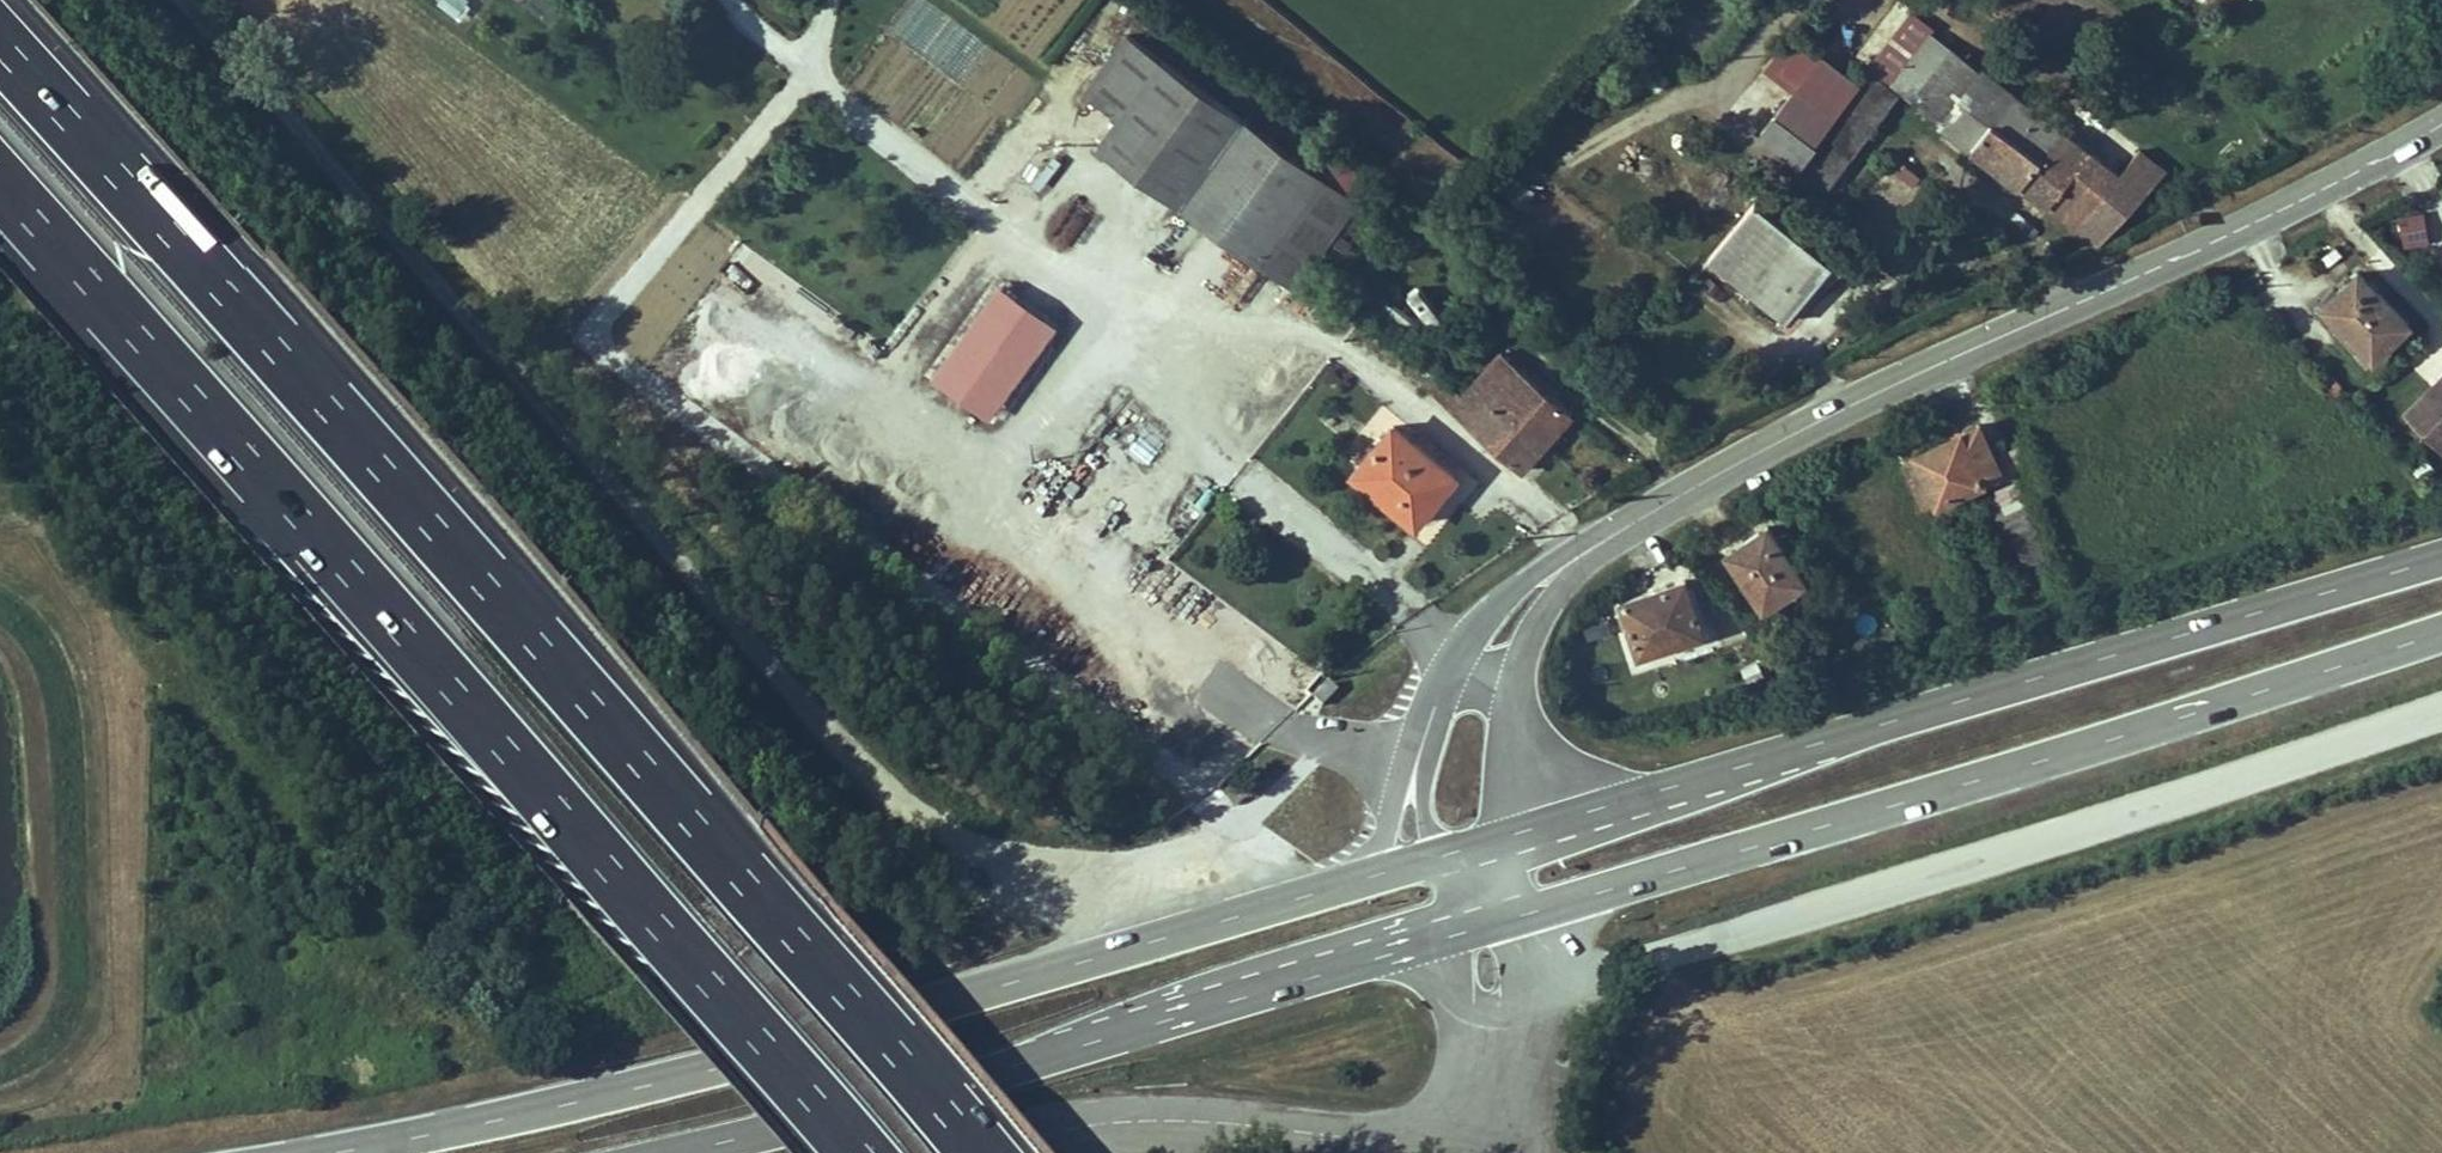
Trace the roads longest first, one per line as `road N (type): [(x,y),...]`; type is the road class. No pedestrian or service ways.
road 1 (motorway): [(974,1152),(0,51)]
road 2 (motorway): [(0,188),(855,1152)]
road 3 (primary): [(1385,875),(710,1068),(358,1139)]
road 4 (secondary): [(2441,125),(2187,257),(1926,365),(1582,550),(1545,578)]
road 5 (primary): [(1494,914),(2187,724),(2441,635)]
road 6 (unclassified): [(2441,698),(1534,994)]
road 7 (primary): [(2441,557),(1619,808)]
road 8 (track): [(570,1012),(0,402)]
road 9 (primary): [(639,1152),(762,1127),(1392,942)]
road 10 (unclassified): [(1021,1152),(1099,1129),(1365,1152)]
road 11 (unclassified): [(1392,942),(1501,1046),(1485,1116),(1372,1152)]
road 12 (secondary): [(1545,578),(1491,608),(1458,658),(1418,761)]
road 13 (unclassified): [(1511,1152),(1524,1148),(1548,1084),(1534,994)]
road 14 (secondary): [(1523,744),(1530,636),(1545,578)]
road 15 (primary): [(1619,808),(1477,854)]
road 16 (secondary): [(1477,854),(1532,812),(1523,744)]
road 17 (secondary): [(1418,761),(1389,798),(1379,854),(1385,875)]
road 18 (secondary): [(1418,761),(1421,808),(1434,837),(1477,854)]

